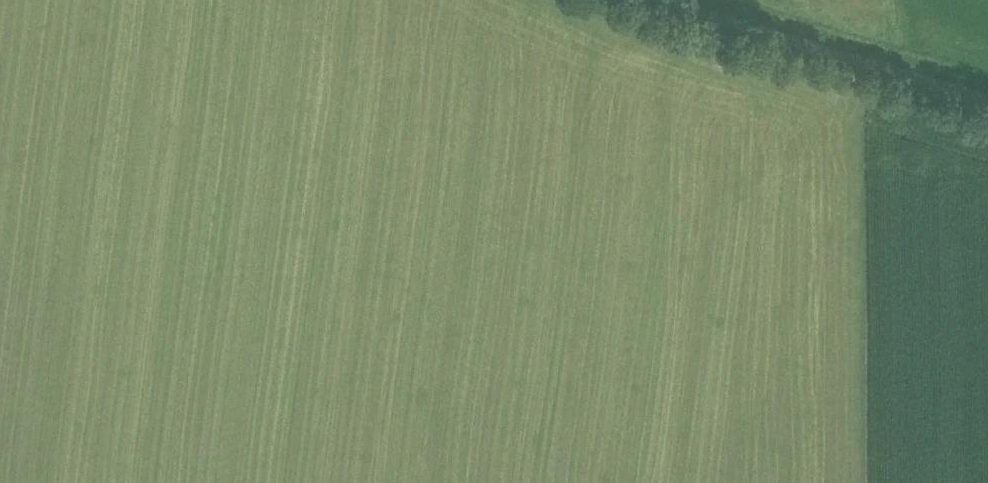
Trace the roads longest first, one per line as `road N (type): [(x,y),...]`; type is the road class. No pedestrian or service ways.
road 1 (unclassified): [(987,103),(663,0)]

